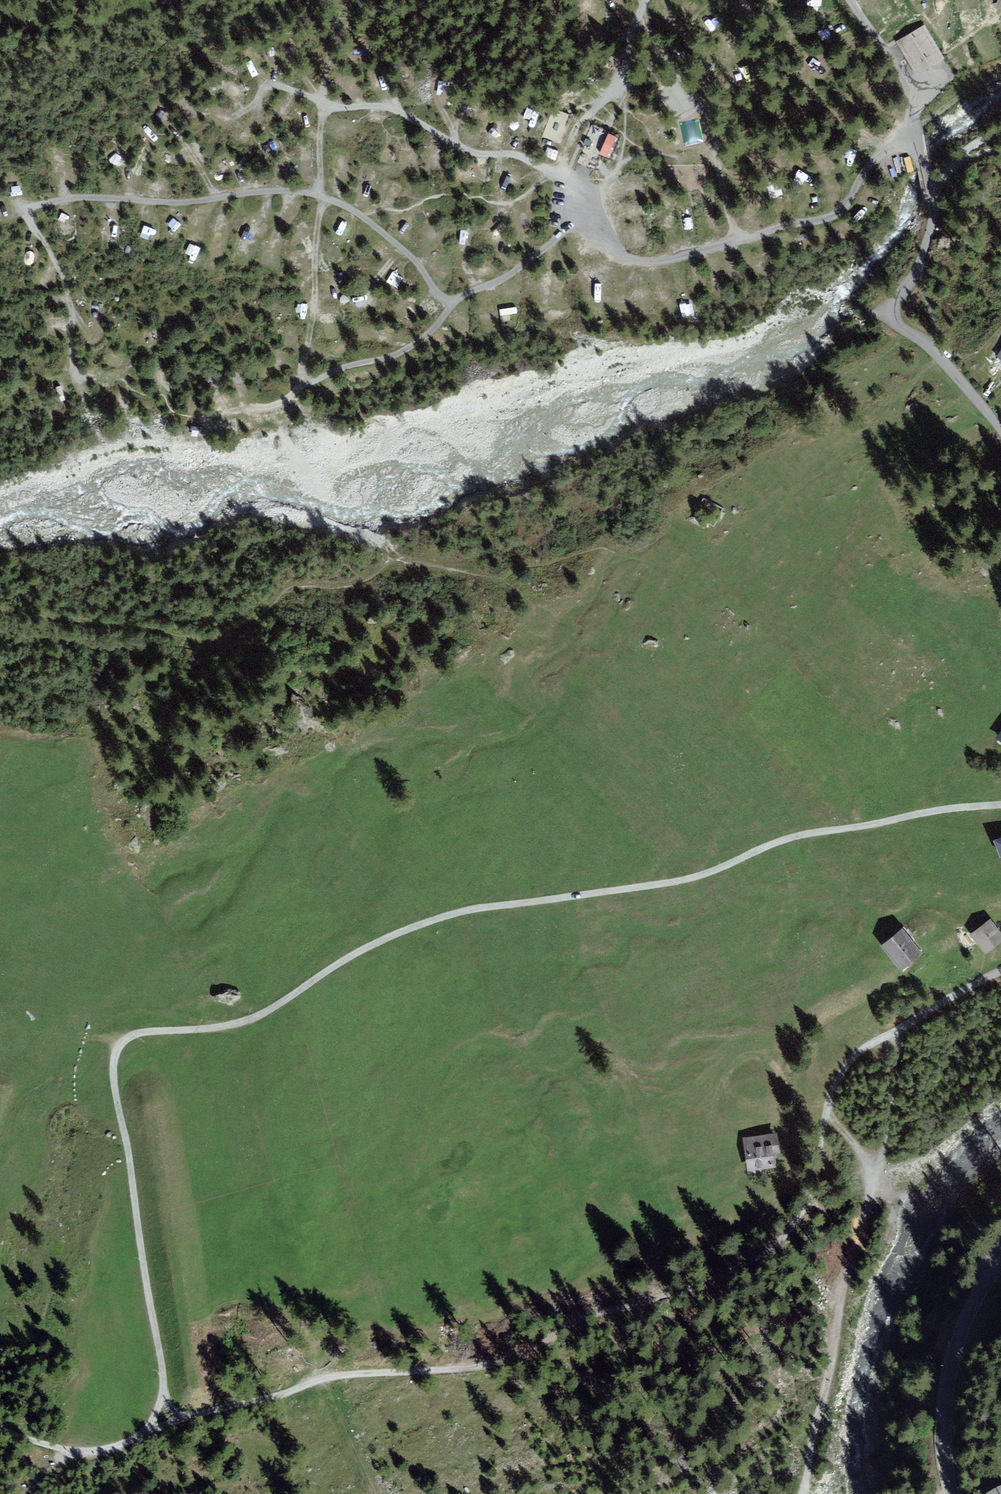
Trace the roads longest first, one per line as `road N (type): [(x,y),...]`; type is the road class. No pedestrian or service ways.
road 1 (track): [(1000,804),(803,834),(670,882),(447,915),(377,942),(259,1015),(123,1041),(114,1078),(165,1382),(146,1434)]
road 2 (track): [(146,1434),(325,1378),(489,1365),(764,1248),(812,1189),(834,1077),(856,1049)]
road 3 (residential): [(1000,431),(952,369),(895,319),(933,219),(923,165)]
road 4 (track): [(320,103),(315,292),(301,387)]
road 5 (tertiary): [(1000,1261),(950,1357),(942,1409),(948,1493)]
road 6 (track): [(0,611),(220,643)]
road 7 (track): [(87,406),(73,370),(66,287),(39,236)]
road 8 (residential): [(856,1049),(1000,972)]
road 9 (track): [(146,1434),(113,1449),(71,1454),(0,1428)]
road 10 (track): [(321,1379),(372,1493)]

